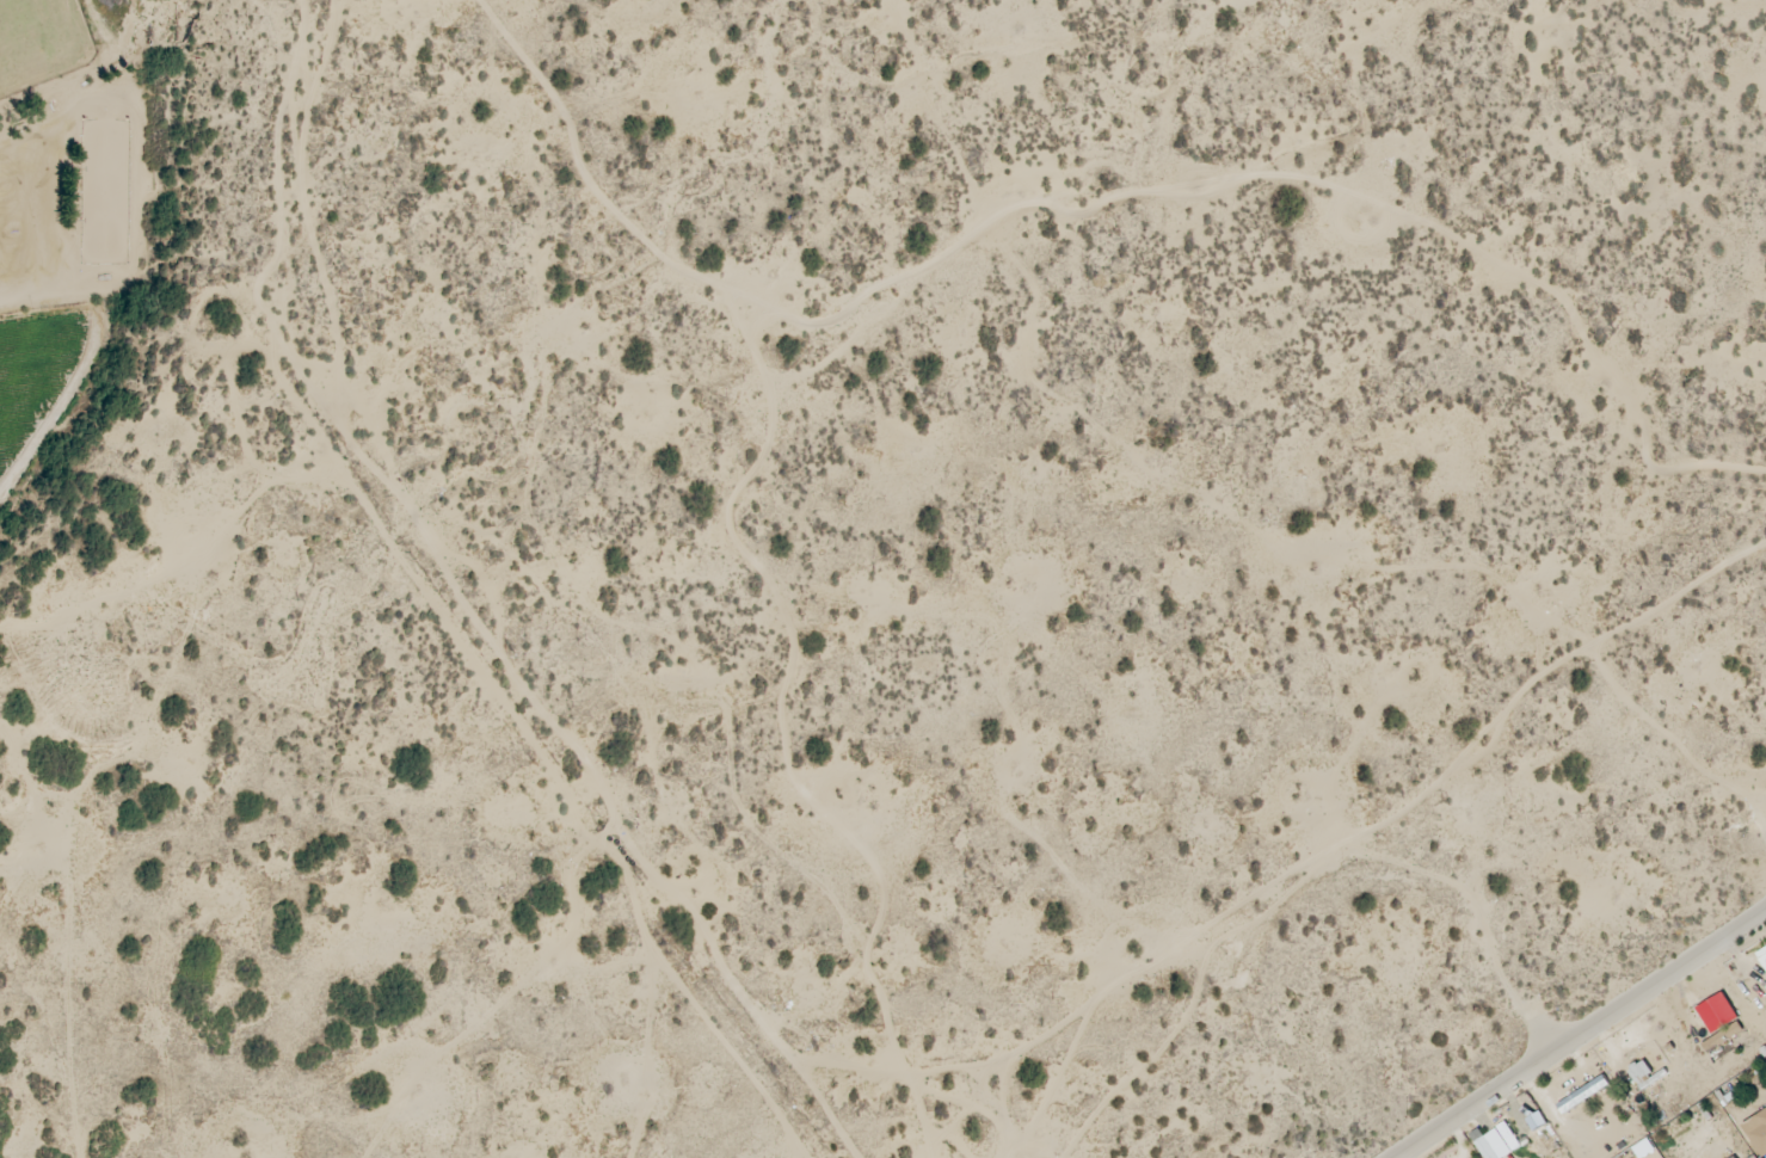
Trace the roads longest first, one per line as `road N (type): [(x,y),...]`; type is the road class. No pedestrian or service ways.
road 1 (residential): [(1363,1157),(1765,890)]

